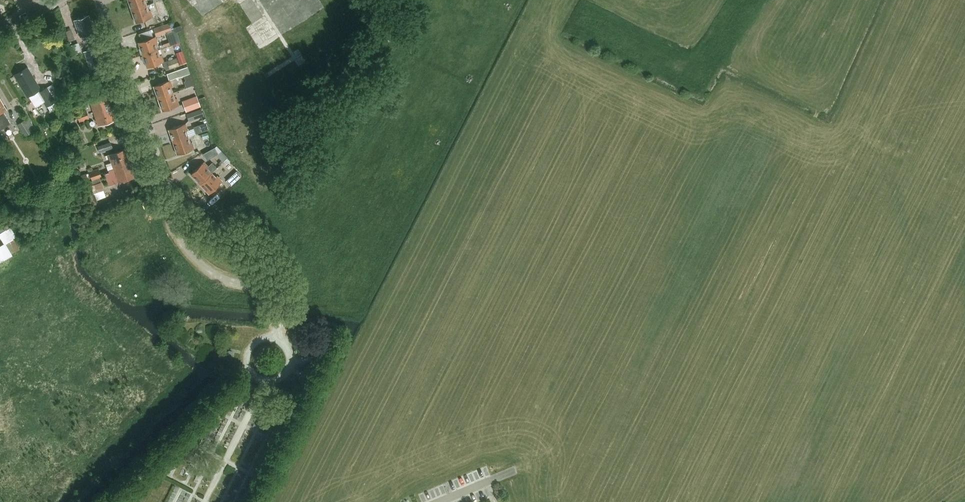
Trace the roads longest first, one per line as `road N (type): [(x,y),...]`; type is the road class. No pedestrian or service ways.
road 1 (unclassified): [(279,320),(276,287),(257,255),(178,203),(162,181),(99,0)]

